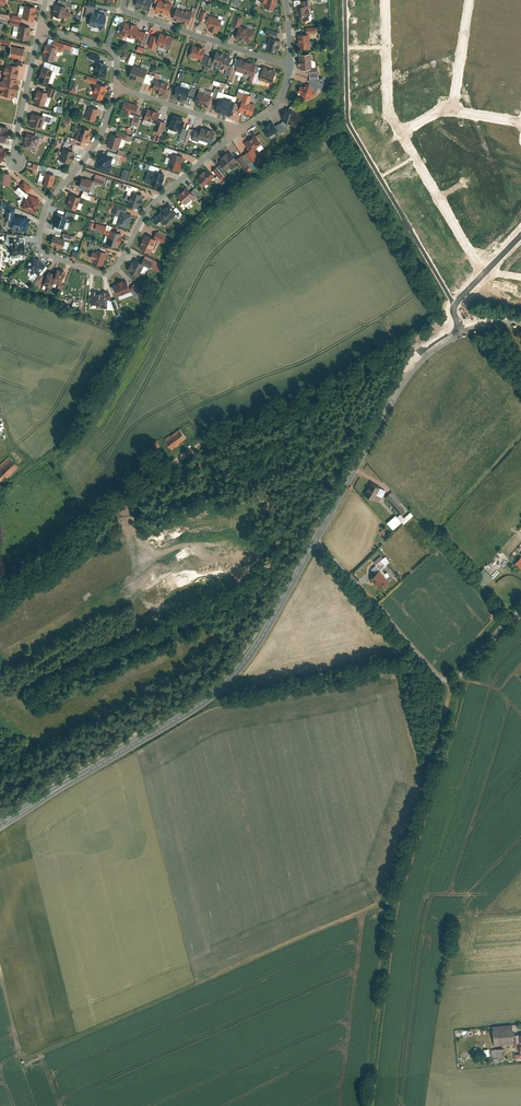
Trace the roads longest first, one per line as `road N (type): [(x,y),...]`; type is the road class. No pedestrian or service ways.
road 1 (residential): [(117,88),(100,136),(49,201),(40,228),(43,251),(96,272),(117,267),(153,204),(238,130)]
road 2 (tertiary): [(315,540),(229,681),(0,825)]
road 3 (residential): [(520,607),(445,680),(315,540)]
road 4 (tertiary): [(465,331),(406,378),(315,540)]
road 5 (residential): [(124,0),(131,13),(291,66)]
road 6 (residential): [(481,275),(401,131)]
road 7 (residential): [(401,131),(388,109),(386,0)]
road 8 (residential): [(41,25),(14,156)]
road 9 (residential): [(117,88),(238,130)]

